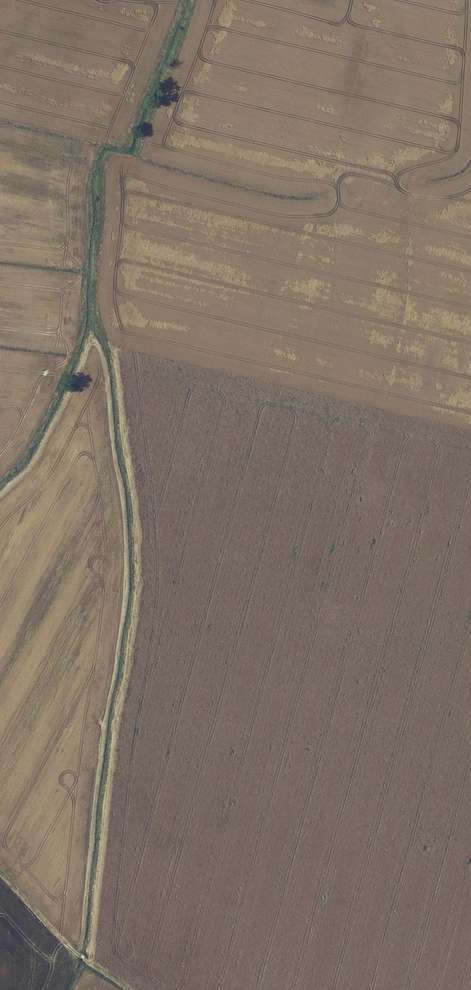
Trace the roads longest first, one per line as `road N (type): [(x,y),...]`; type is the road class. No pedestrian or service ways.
road 1 (track): [(121,989),(81,963),(0,877)]

